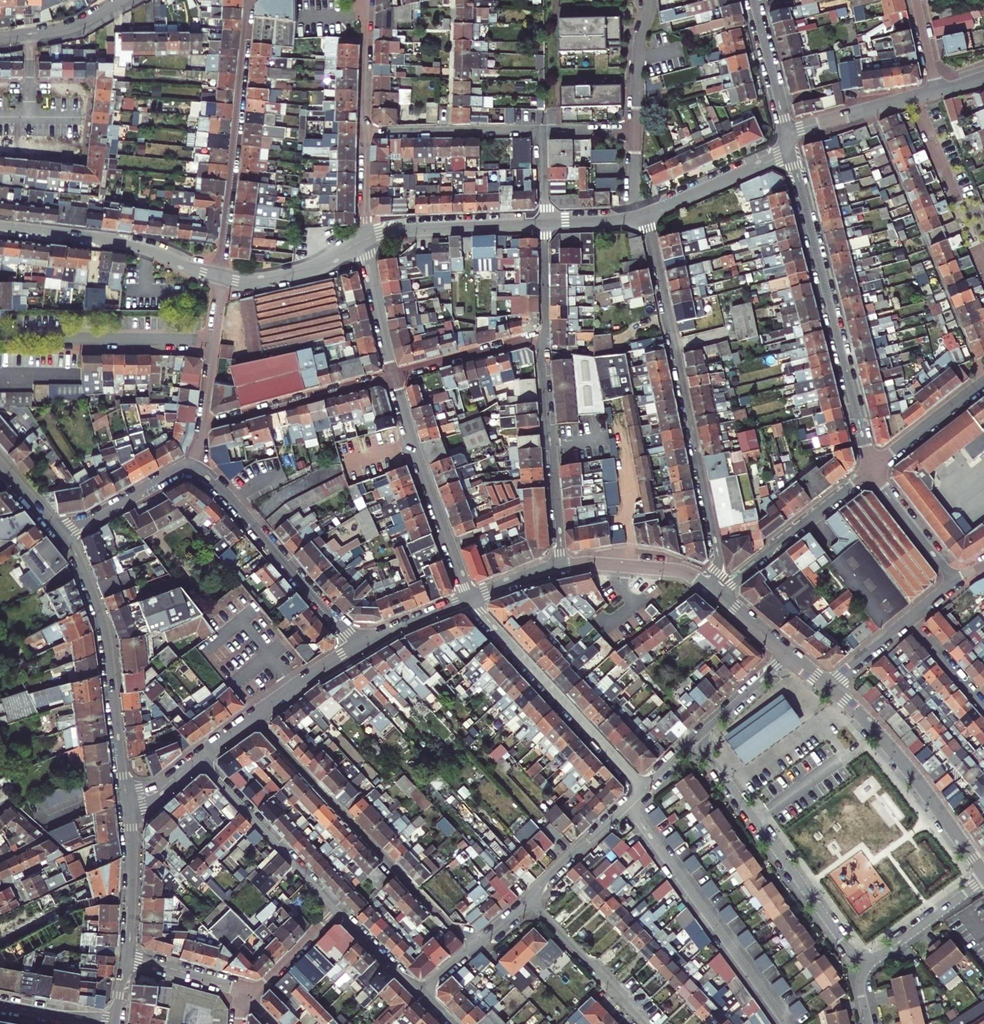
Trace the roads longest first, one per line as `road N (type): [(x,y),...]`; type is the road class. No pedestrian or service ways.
road 1 (residential): [(709,588),(718,554),(647,215)]
road 2 (residential): [(870,471),(791,151)]
road 3 (residential): [(254,715),(474,945)]
road 4 (residential): [(696,738),(862,970)]
road 5 (residential): [(222,278),(250,0)]
road 6 (tertiary): [(60,534),(103,626),(127,798)]
road 7 (residential): [(627,804),(785,1023)]
road 8 (residential): [(468,599),(642,788)]
road 9 (tertiary): [(827,685),(897,755),(983,874)]
road 10 (residential): [(359,648),(196,469)]
road 11 (residential): [(468,599),(392,375)]
road 12 (residential): [(563,568),(546,335)]
road 13 (residential): [(0,229),(130,245),(222,278)]
road 14 (residential): [(0,337),(213,340)]
road 15 (residential): [(339,907),(197,758)]
road 16 (residential): [(717,595),(870,471)]
road 17 (residential): [(392,375),(203,426)]
road 18 (residential): [(364,240),(404,229),(545,224)]
road 19 (residential): [(543,130),(366,132)]
road 20 (residential): [(527,898),(646,1023)]
road 21 (residential): [(546,335),(392,375)]
road 22 (tertiary): [(127,798),(126,956)]
road 23 (residential): [(647,215),(791,151)]
road 24 (residential): [(787,133),(936,92)]
road 25 (residential): [(196,469),(175,470),(60,534)]
road 26 (residential): [(862,970),(983,879)]
road 27 (tertiary): [(563,568),(672,570),(709,588)]
road 28 (residential): [(222,278),(297,273),(364,240)]
road 29 (residential): [(983,383),(870,471)]
road 30 (residential): [(392,375),(364,240)]
road 31 (residential): [(954,580),(870,471)]
road 32 (residential): [(627,804),(527,898)]
road 33 (residential): [(754,0),(787,133)]
road 34 (residential): [(366,132),(370,0)]
road 35 (residential): [(126,956),(250,995)]
road 36 (residential): [(650,0),(636,129)]
road 37 (residential): [(250,995),(339,907)]
road 38 (residential): [(789,655),(696,738)]
road 39 (tertiary): [(254,715),(359,648)]

